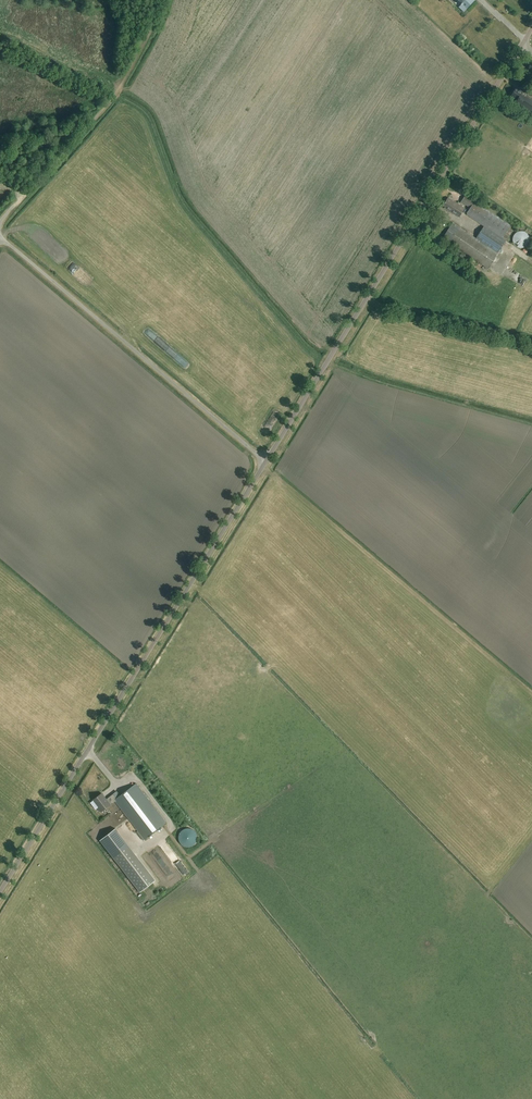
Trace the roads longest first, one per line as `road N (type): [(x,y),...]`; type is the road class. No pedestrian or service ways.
road 1 (unclassified): [(265,461),(0,891)]
road 2 (unclassified): [(522,46),(265,461)]
road 3 (unclassified): [(0,242),(265,461)]
road 4 (track): [(0,222),(121,92),(150,38),(160,0)]

